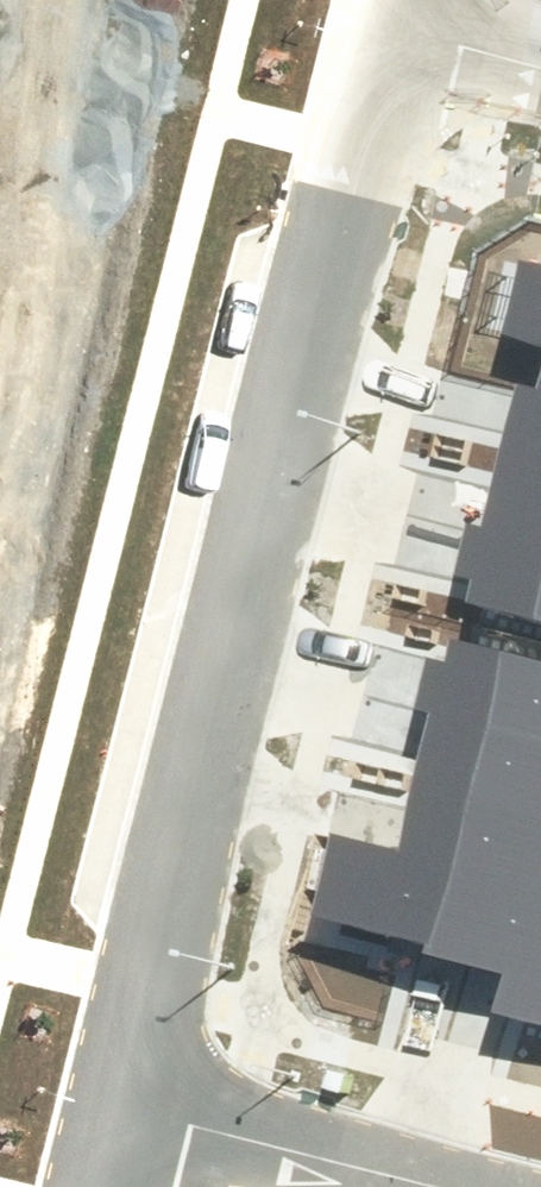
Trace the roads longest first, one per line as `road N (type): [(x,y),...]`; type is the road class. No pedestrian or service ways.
road 1 (residential): [(117,1101),(394,27)]
road 2 (residential): [(437,1186),(117,1101)]
road 3 (residential): [(394,27),(540,67)]

